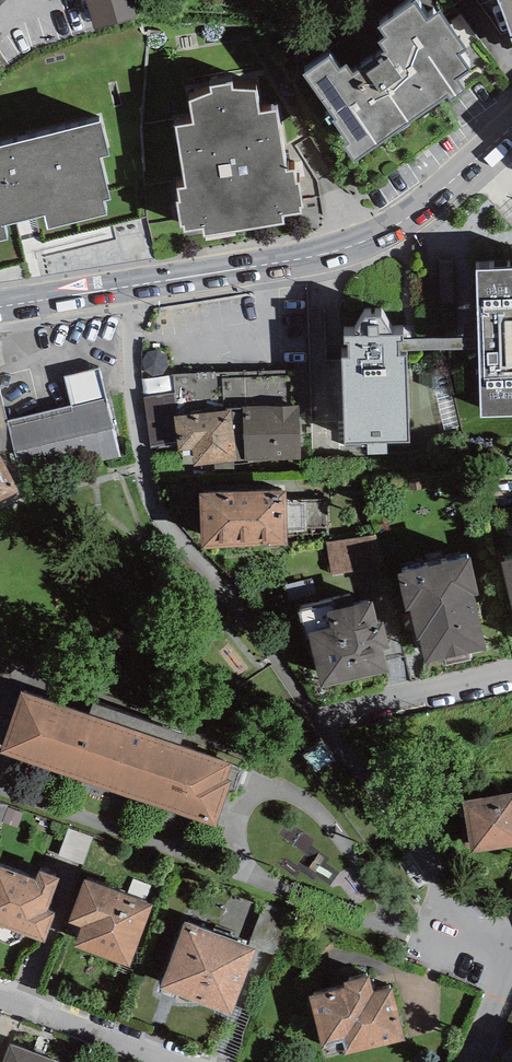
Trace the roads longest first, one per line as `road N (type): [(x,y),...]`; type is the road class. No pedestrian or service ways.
road 1 (residential): [(119,295),(149,477),(168,538),(291,724)]
road 2 (secondary): [(511,132),(424,213),(374,246),(305,266),(119,295)]
road 3 (residential): [(291,724),(411,857),(510,952)]
road 4 (residential): [(291,724),(511,677)]
road 5 (residential): [(0,996),(173,1061)]
road 6 (secondary): [(119,295),(0,315)]

